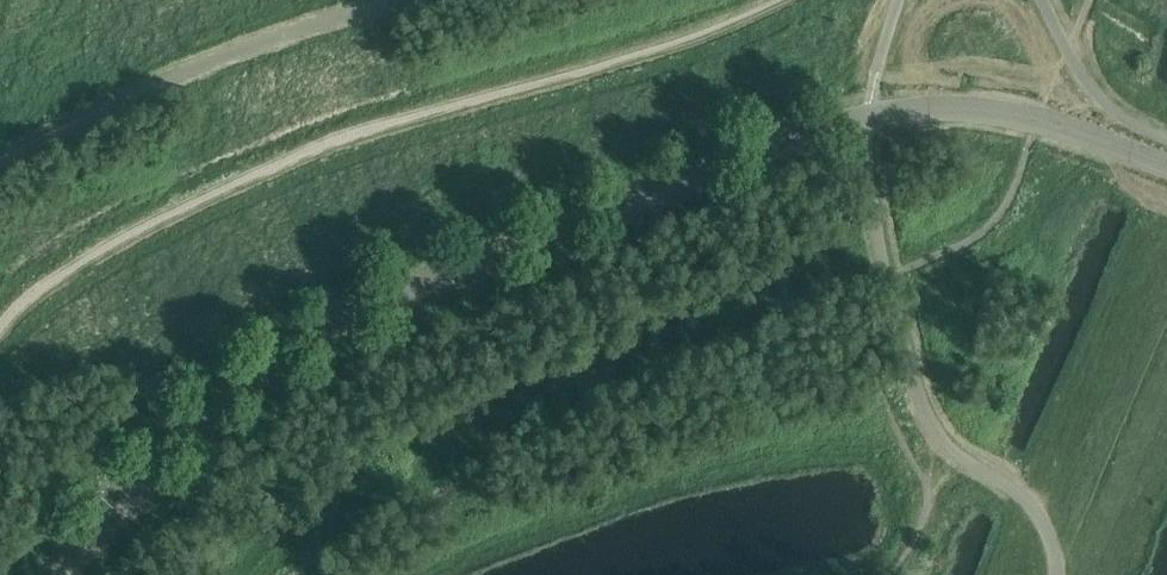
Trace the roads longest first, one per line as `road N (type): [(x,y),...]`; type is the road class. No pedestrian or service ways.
road 1 (unclassified): [(129,492),(211,409),(354,317),(804,134),(867,115),(958,109),(1040,123),(1166,167)]
road 2 (track): [(1078,135),(1030,39),(1012,19),(974,0),(934,12),(917,32),(909,110)]

